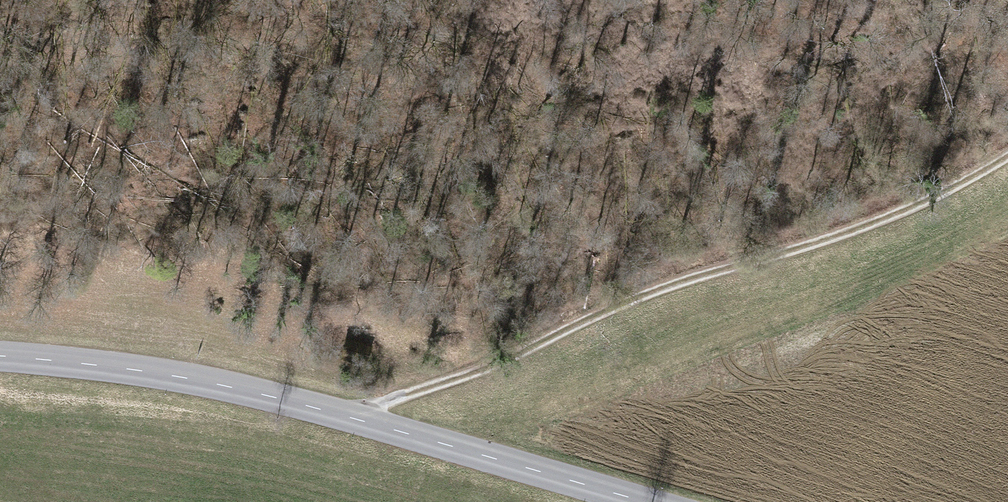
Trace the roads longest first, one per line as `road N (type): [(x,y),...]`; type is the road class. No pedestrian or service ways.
road 1 (track): [(349,416),(675,277),(922,199),(1007,149)]
road 2 (secondary): [(0,356),(261,394),(646,501)]

